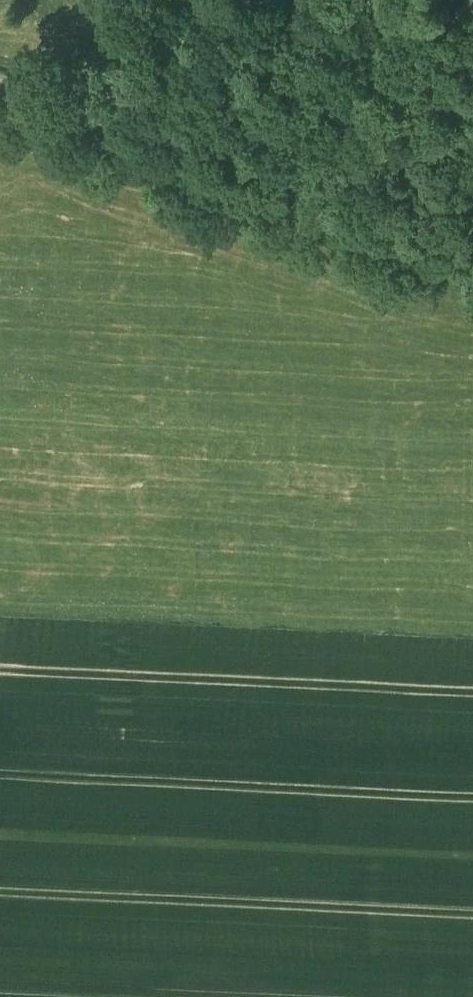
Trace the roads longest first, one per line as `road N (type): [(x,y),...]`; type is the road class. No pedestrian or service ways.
road 1 (unclassified): [(0,84),(117,127),(235,0)]

